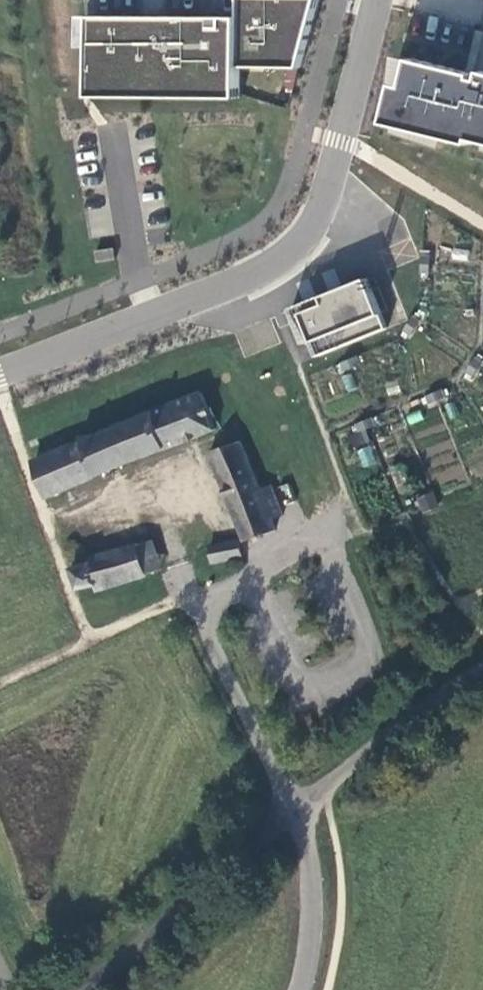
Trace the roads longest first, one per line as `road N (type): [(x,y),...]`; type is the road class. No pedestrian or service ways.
road 1 (residential): [(379,0),(321,209),(292,252),(0,375)]
road 2 (unclassified): [(304,989),(316,885),(301,814),(482,659)]

